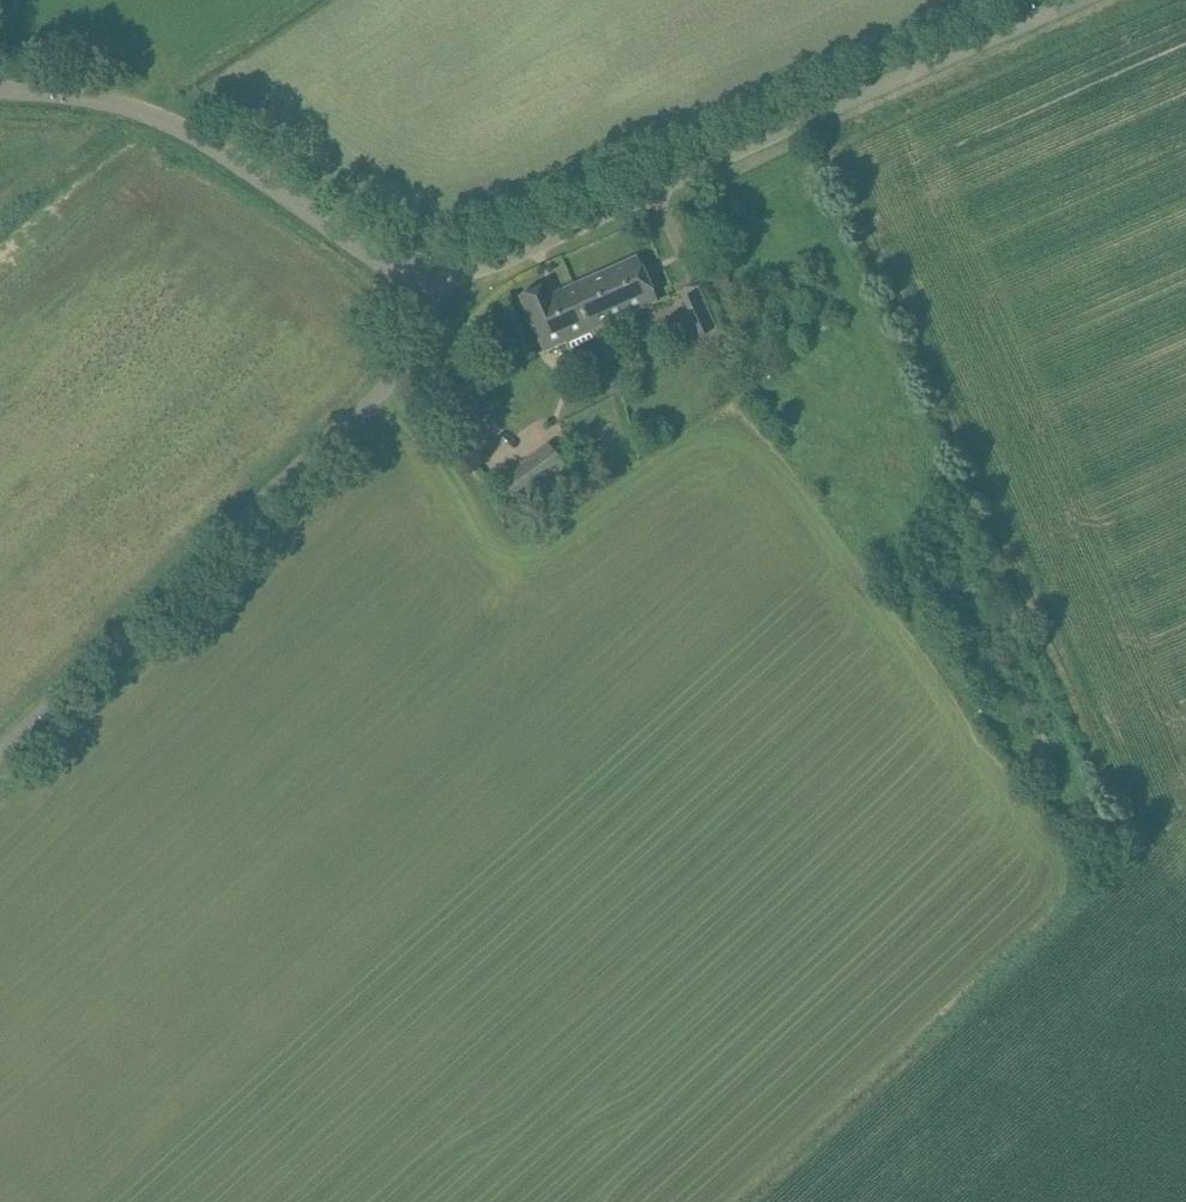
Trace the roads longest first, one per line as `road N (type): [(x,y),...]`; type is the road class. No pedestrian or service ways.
road 1 (unclassified): [(417,276),(507,257),(1073,0)]
road 2 (unclassified): [(0,751),(401,371),(416,320),(417,276)]
road 3 (unclassified): [(417,276),(199,136),(134,106),(0,90)]

